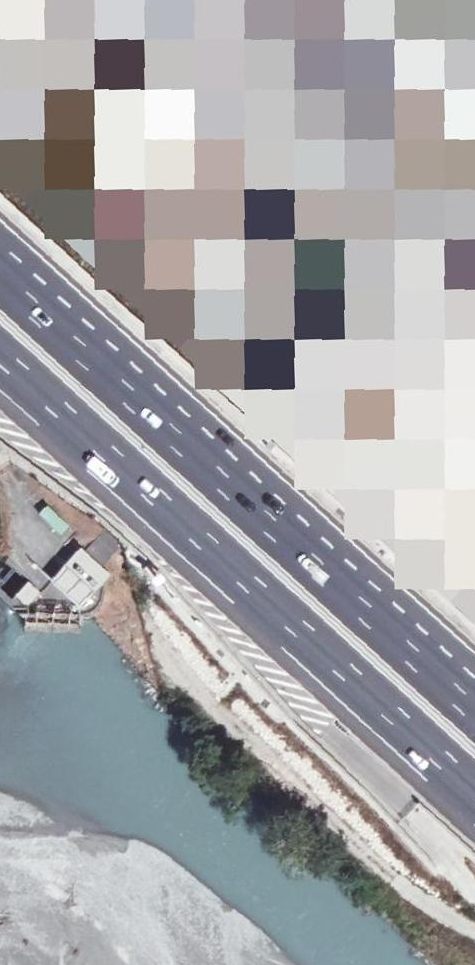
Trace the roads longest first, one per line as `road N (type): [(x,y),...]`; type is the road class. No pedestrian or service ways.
road 1 (motorway): [(0,355),(474,789)]
road 2 (motorway): [(467,710),(0,286)]
road 3 (track): [(177,675),(381,875),(474,933)]

